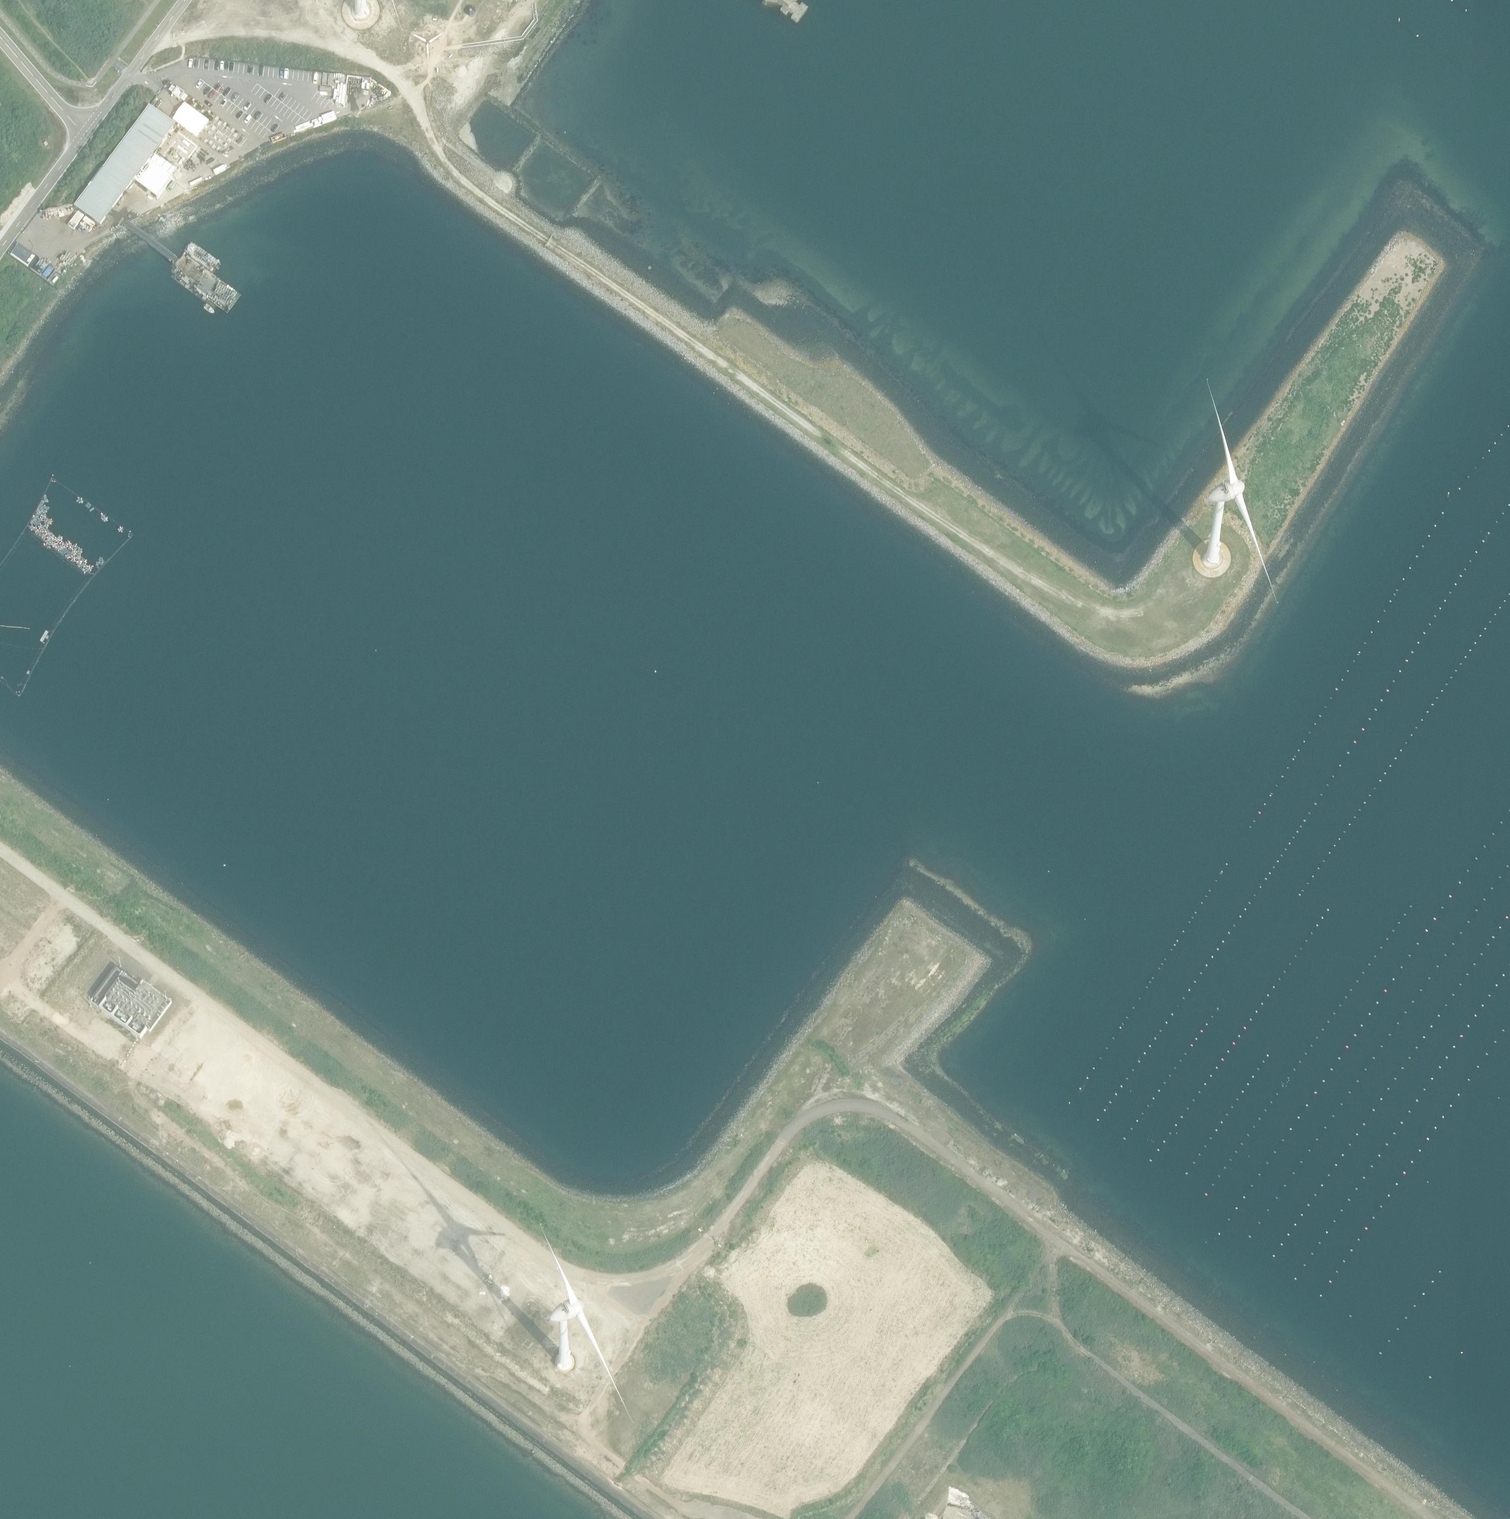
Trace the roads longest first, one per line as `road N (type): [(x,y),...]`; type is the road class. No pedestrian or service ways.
road 1 (unclassified): [(591,1284),(693,1259),(803,1120),(838,1106),(877,1108),(1430,1518)]
road 2 (unclassified): [(591,1284),(0,851)]
road 3 (unclassified): [(84,130),(184,0)]
road 4 (unclassified): [(0,249),(84,130)]
road 5 (unclassified): [(84,130),(0,36)]

